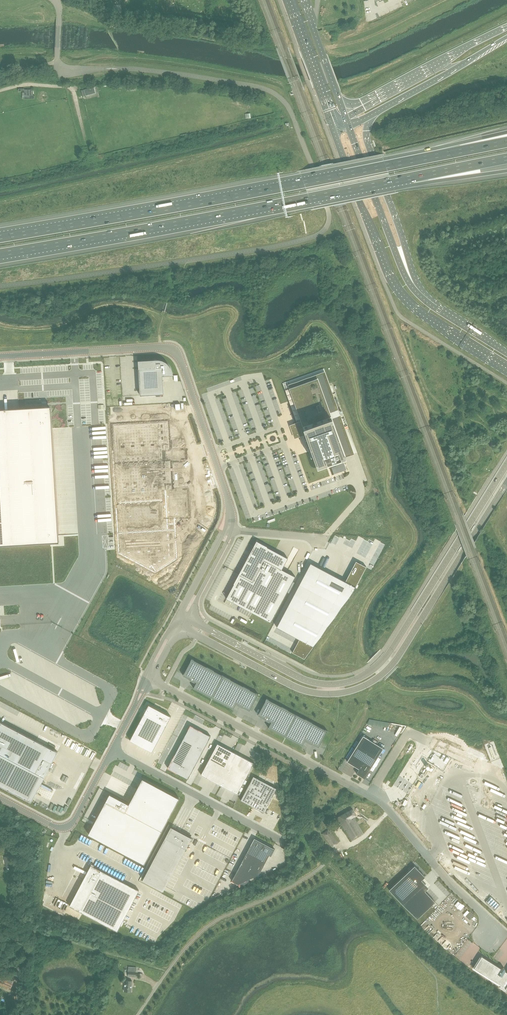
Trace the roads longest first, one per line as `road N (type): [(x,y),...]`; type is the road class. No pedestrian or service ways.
road 1 (unclassified): [(0,287),(273,247),(316,236),(328,221),(280,98),(197,76),(64,69),(56,0)]
road 2 (unclassified): [(506,464),(386,658),(358,679),(316,684),(185,619)]
road 3 (unclassified): [(180,629),(302,690),(362,686),(393,664),(506,483)]
road 4 (unclassified): [(506,938),(382,803),(152,681)]
road 5 (motorway): [(0,254),(414,177)]
road 6 (motorway): [(387,165),(0,237)]
road 7 (unclassified): [(0,357),(172,349),(225,492)]
road 8 (primary): [(331,125),(397,287),(423,313),(506,365)]
road 9 (unclassified): [(137,1014),(200,932),(327,860)]
road 10 (motorway): [(450,318),(413,274),(368,144),(369,122),(383,108)]
road 11 (primary): [(450,318),(409,283),(348,126)]
road 12 (unclassified): [(18,1014),(19,887),(3,822)]
road 13 (unclassified): [(112,751),(282,840)]
road 14 (unclassified): [(112,751),(66,827),(0,797)]
road 15 (primary): [(286,0),(331,125)]
road 16 (motorway): [(506,132),(387,165)]
road 17 (motorway): [(506,142),(387,165)]

